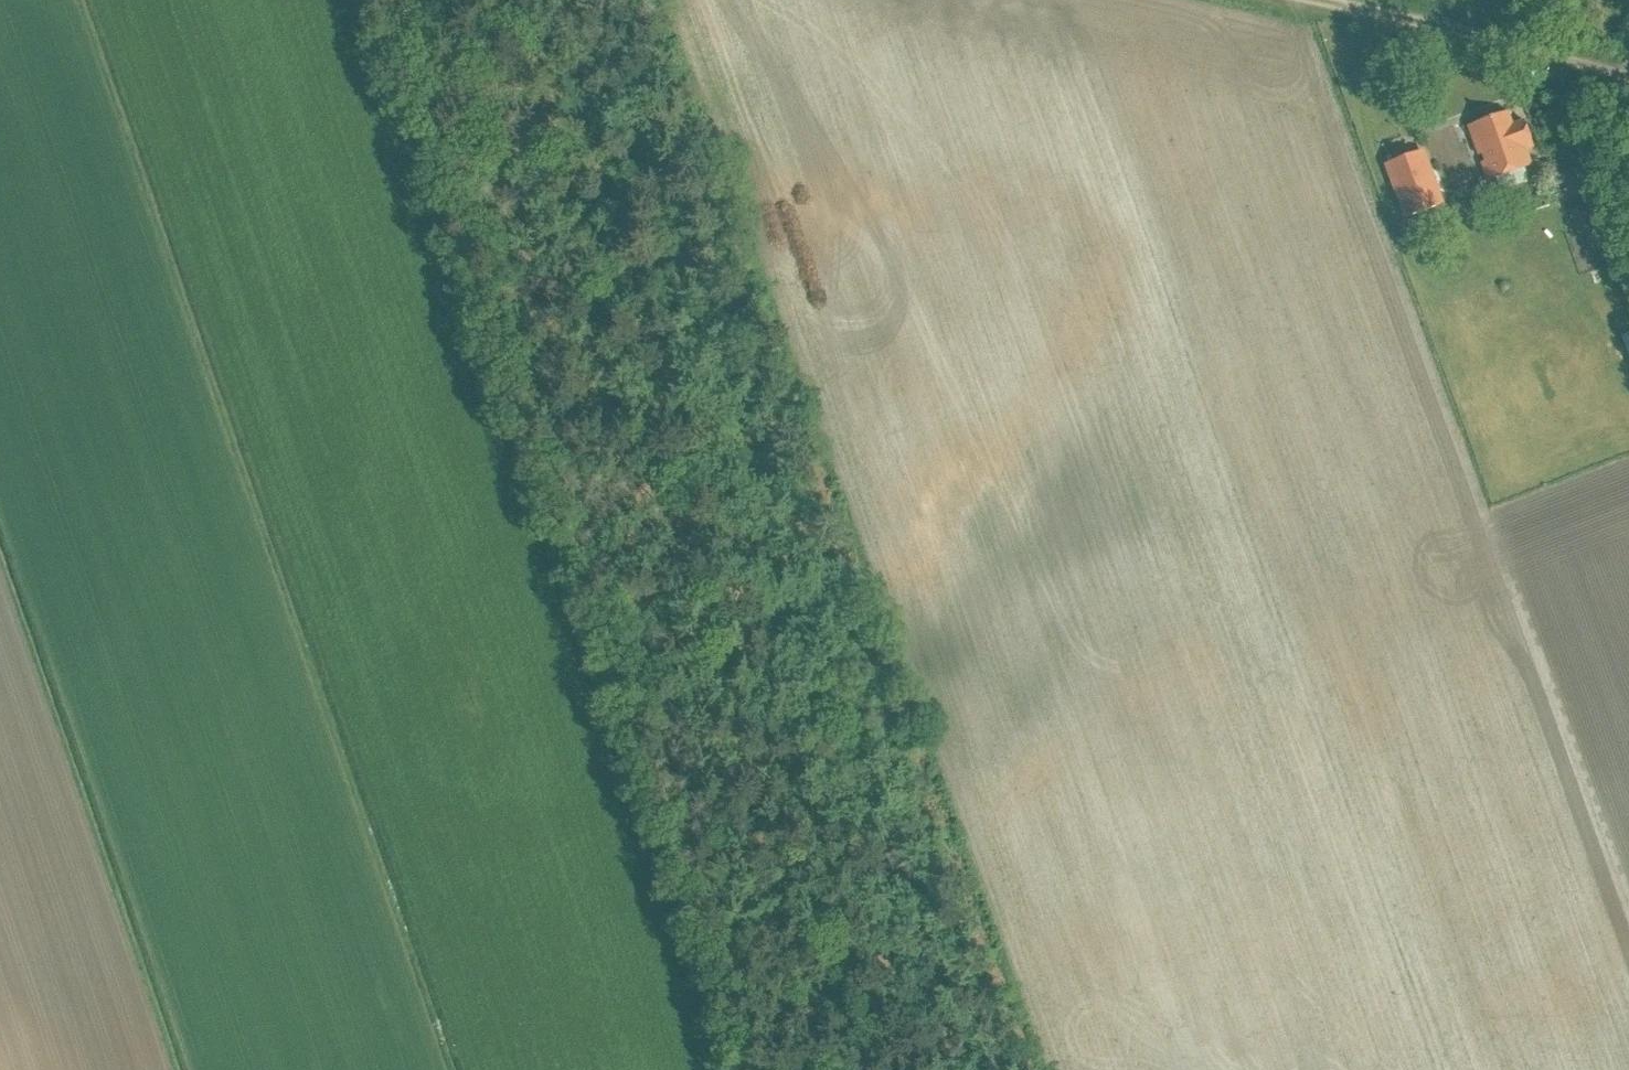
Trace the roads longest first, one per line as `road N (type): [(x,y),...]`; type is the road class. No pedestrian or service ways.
road 1 (unclassified): [(1628,78),(1315,0)]

